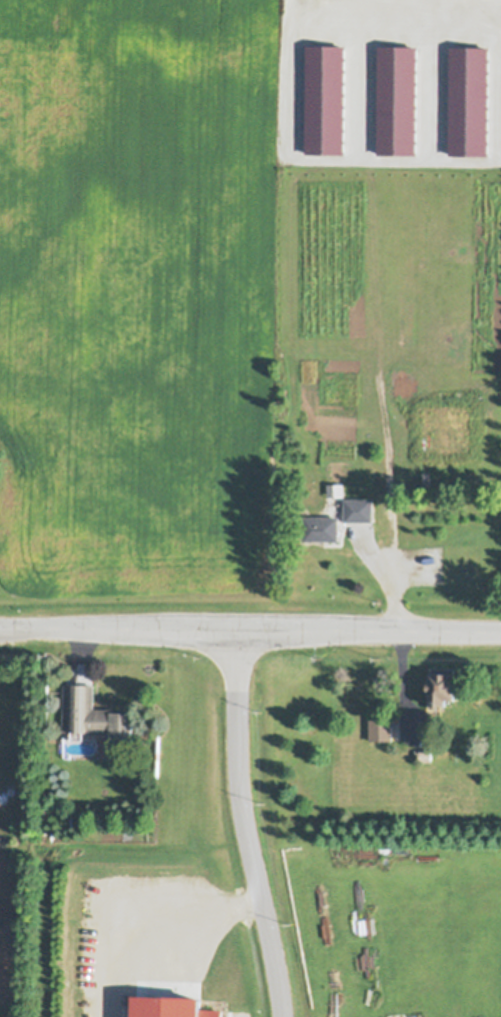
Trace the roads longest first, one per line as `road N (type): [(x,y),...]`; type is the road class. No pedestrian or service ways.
road 1 (tertiary): [(0,627),(500,632)]
road 2 (residential): [(235,629),(234,816),(283,1016)]

